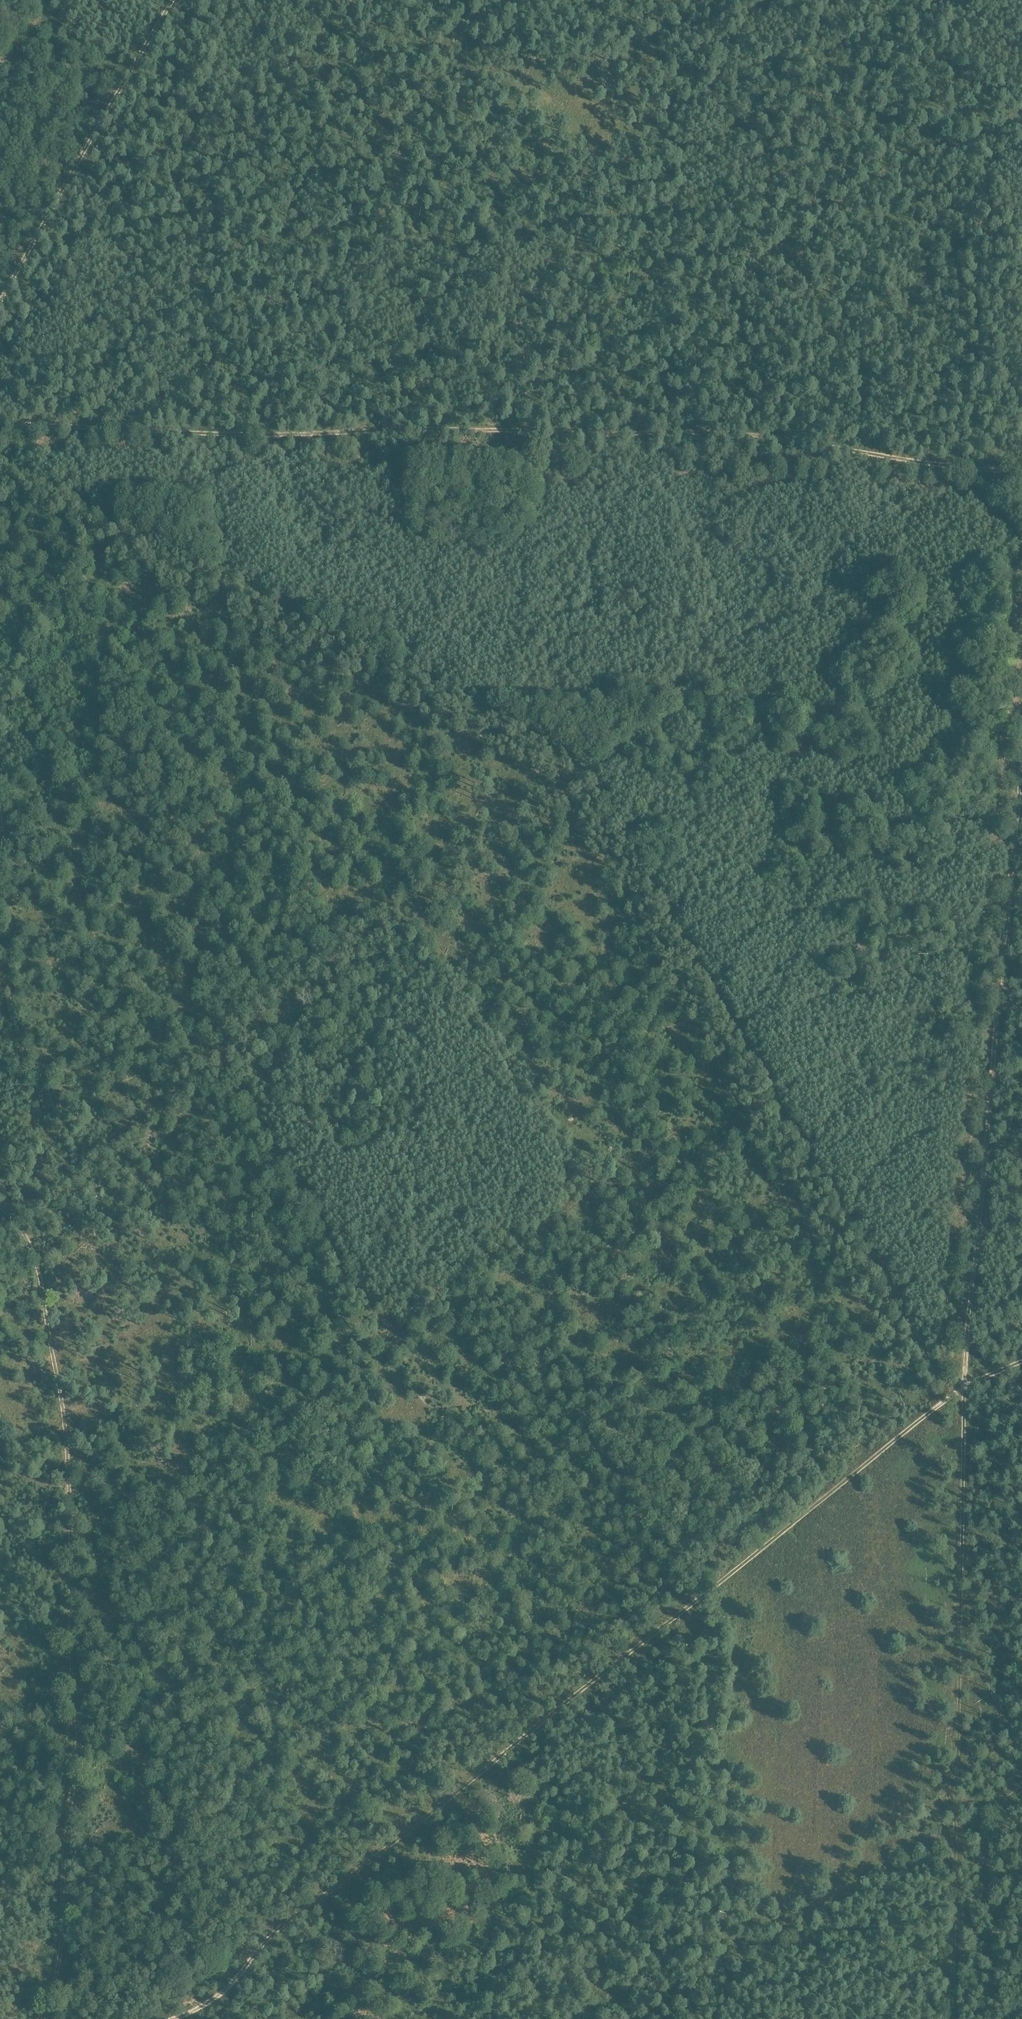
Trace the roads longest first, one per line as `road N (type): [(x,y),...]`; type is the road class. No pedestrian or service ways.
road 1 (track): [(0,423),(217,434),(676,431),(1021,471)]
road 2 (track): [(965,1383),(176,2018)]
road 3 (track): [(0,1208),(27,1232),(49,1288),(73,1499),(74,1810),(61,1984),(46,2018)]
road 4 (track): [(965,1383),(952,2018)]
road 5 (track): [(1021,785),(965,1383)]
road 6 (track): [(172,0),(0,300)]

